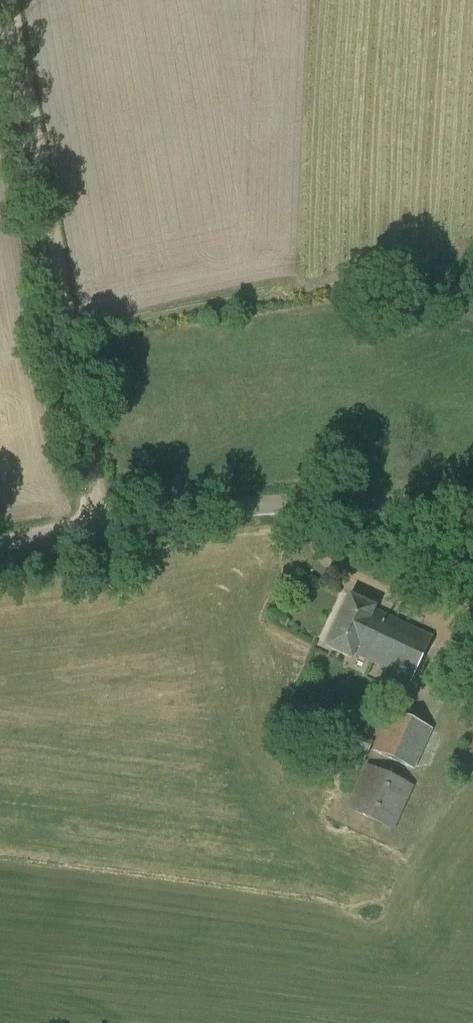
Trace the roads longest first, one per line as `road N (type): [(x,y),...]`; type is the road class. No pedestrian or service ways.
road 1 (track): [(3,0),(100,531)]
road 2 (tertiary): [(0,547),(309,504),(472,509)]

